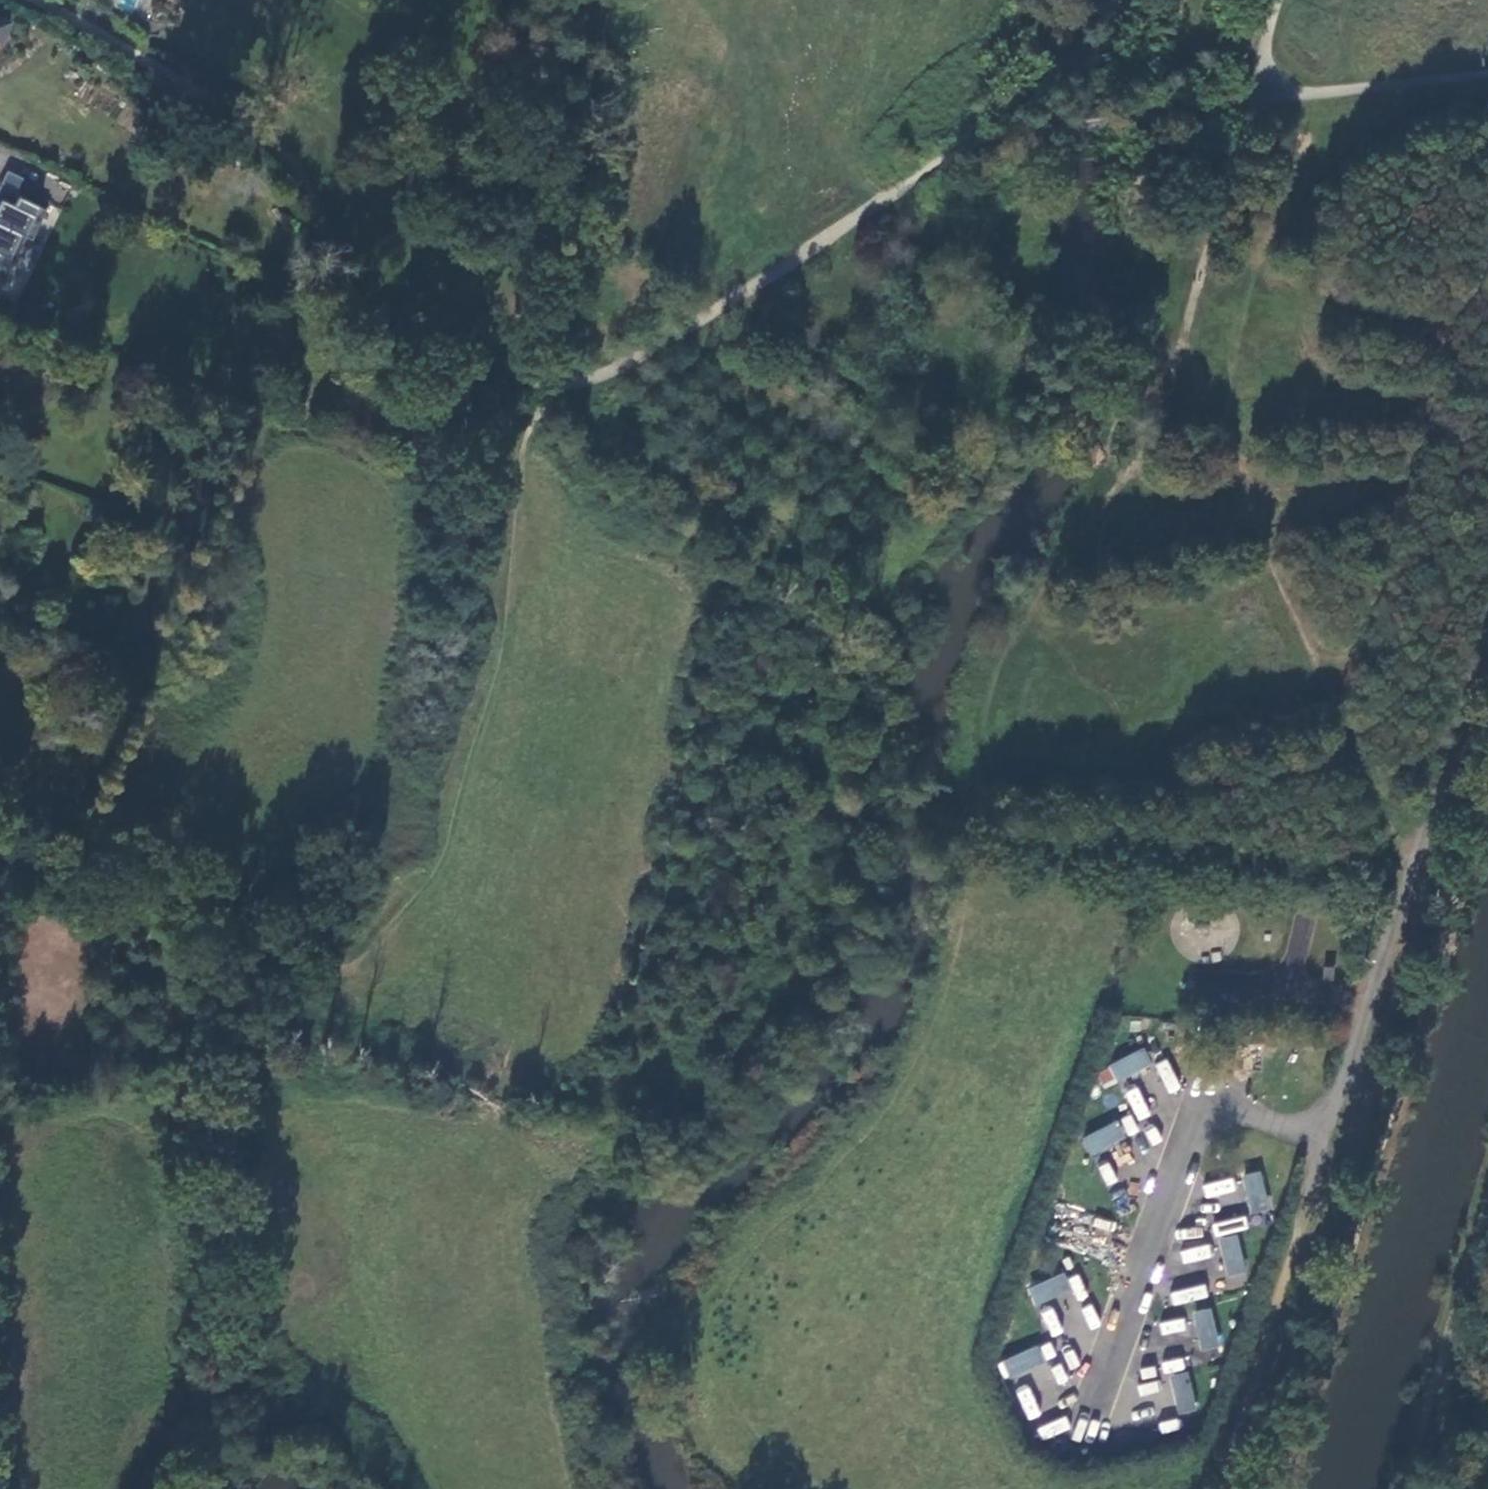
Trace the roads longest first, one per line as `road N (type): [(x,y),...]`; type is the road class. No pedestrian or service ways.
road 1 (track): [(0,806),(309,966)]

